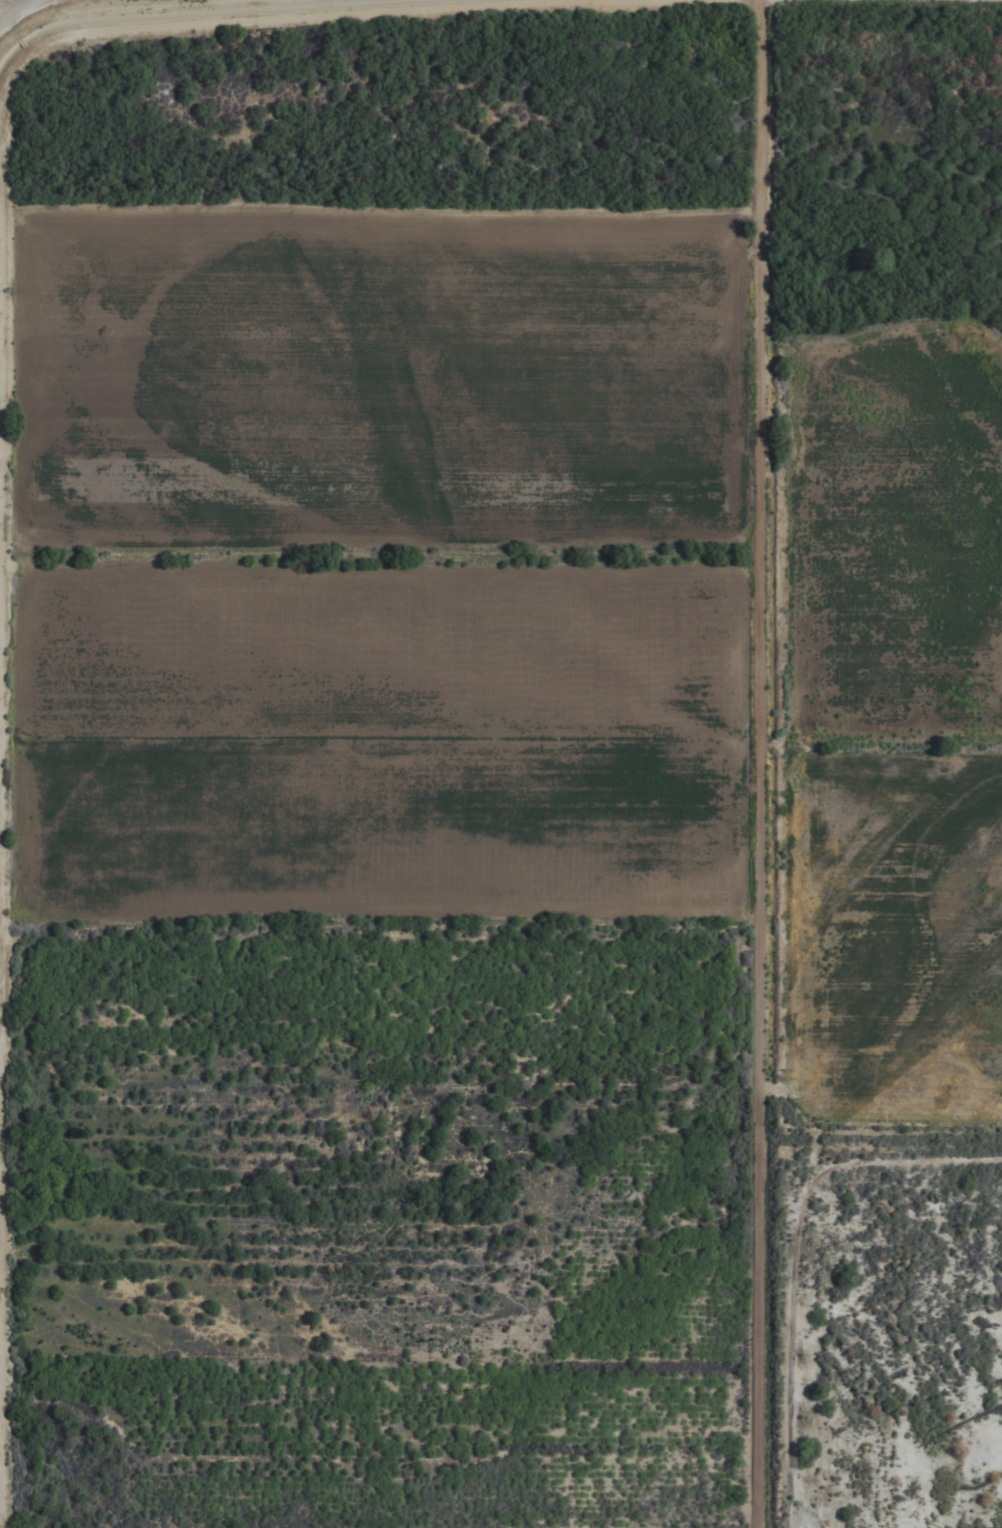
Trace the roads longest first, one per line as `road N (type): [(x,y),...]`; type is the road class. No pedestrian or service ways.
road 1 (residential): [(262,0),(64,13),(0,33)]

